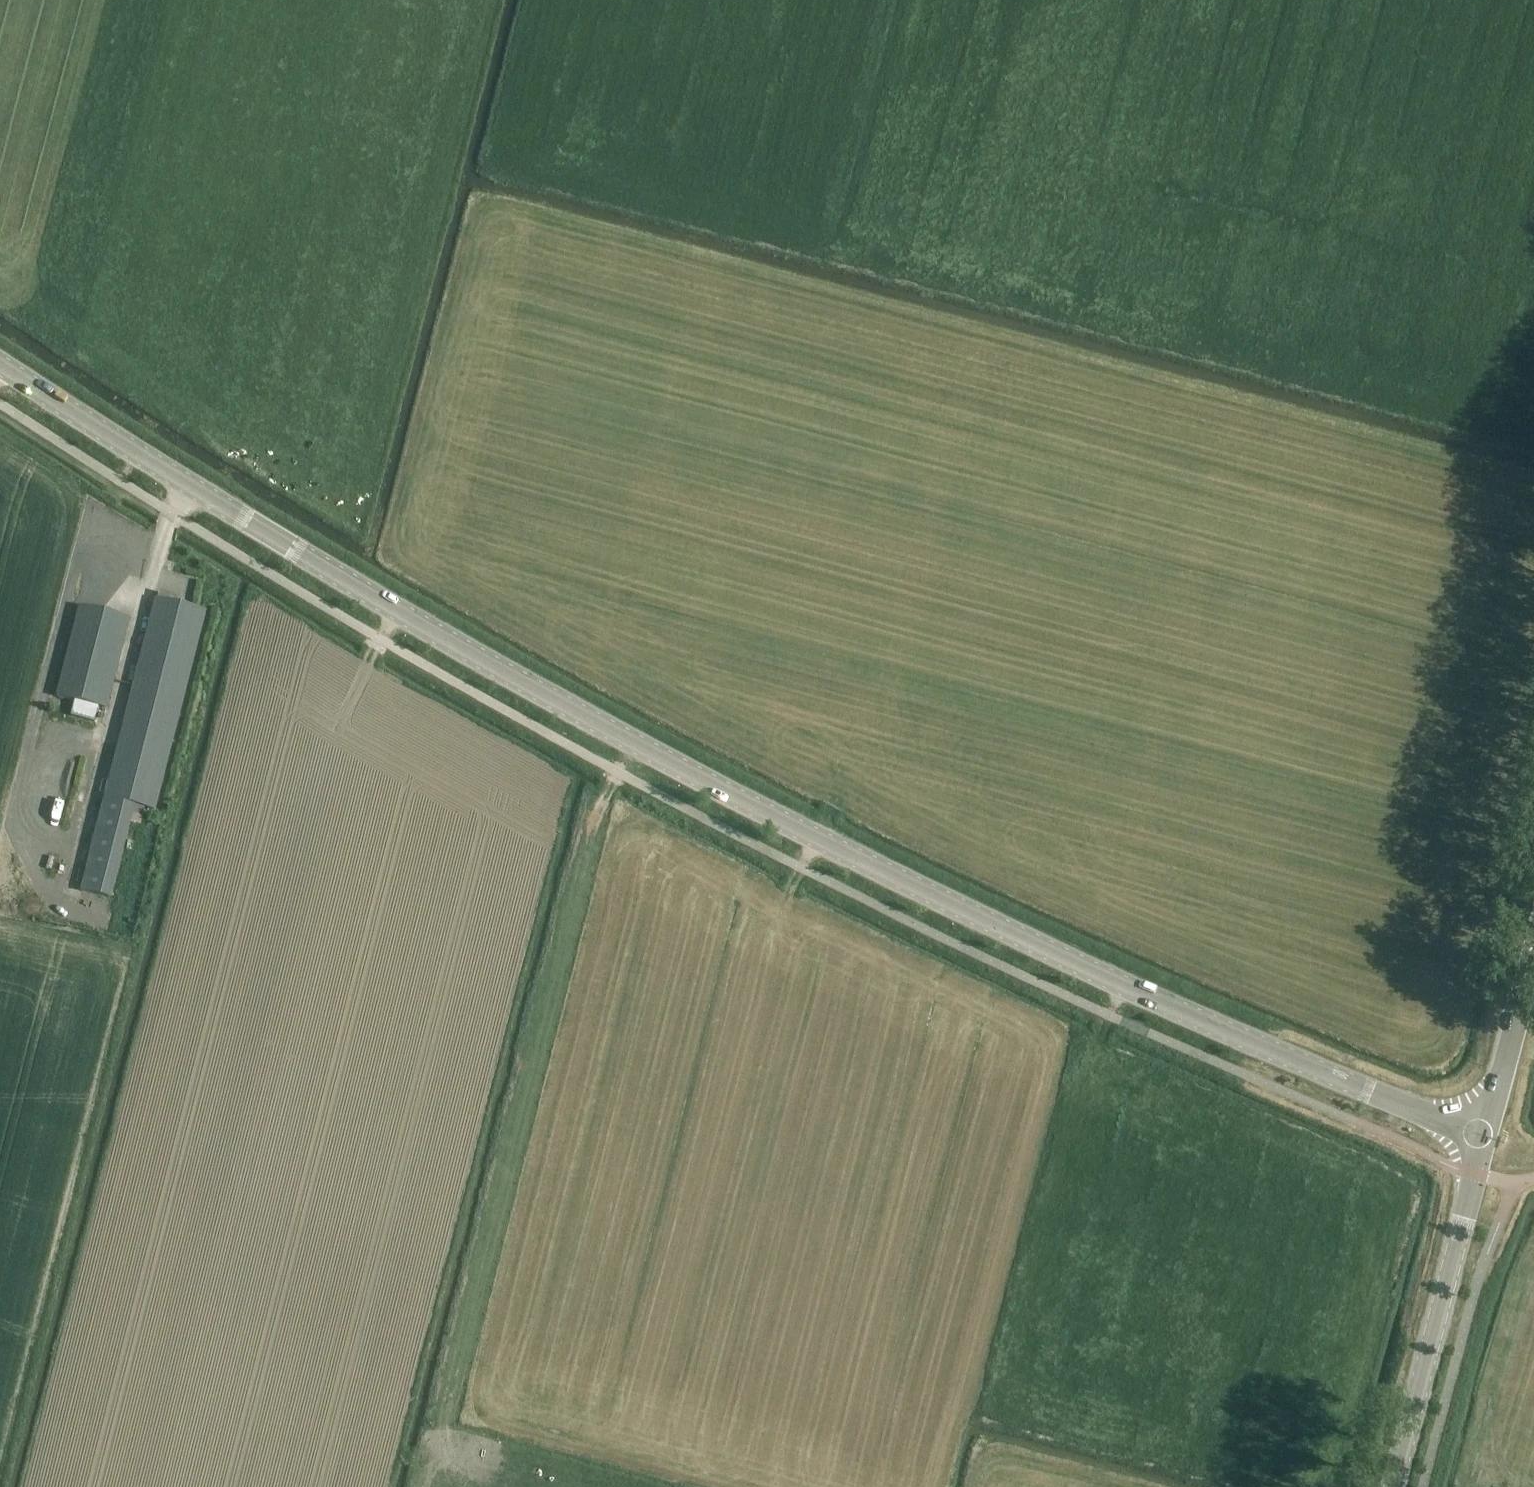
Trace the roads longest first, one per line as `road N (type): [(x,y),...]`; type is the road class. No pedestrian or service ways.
road 1 (tertiary): [(1485,1135),(1005,928),(207,495),(0,357)]
road 2 (tertiary): [(1398,1486),(1485,1135)]
road 3 (tertiary): [(1485,1135),(1533,968)]

